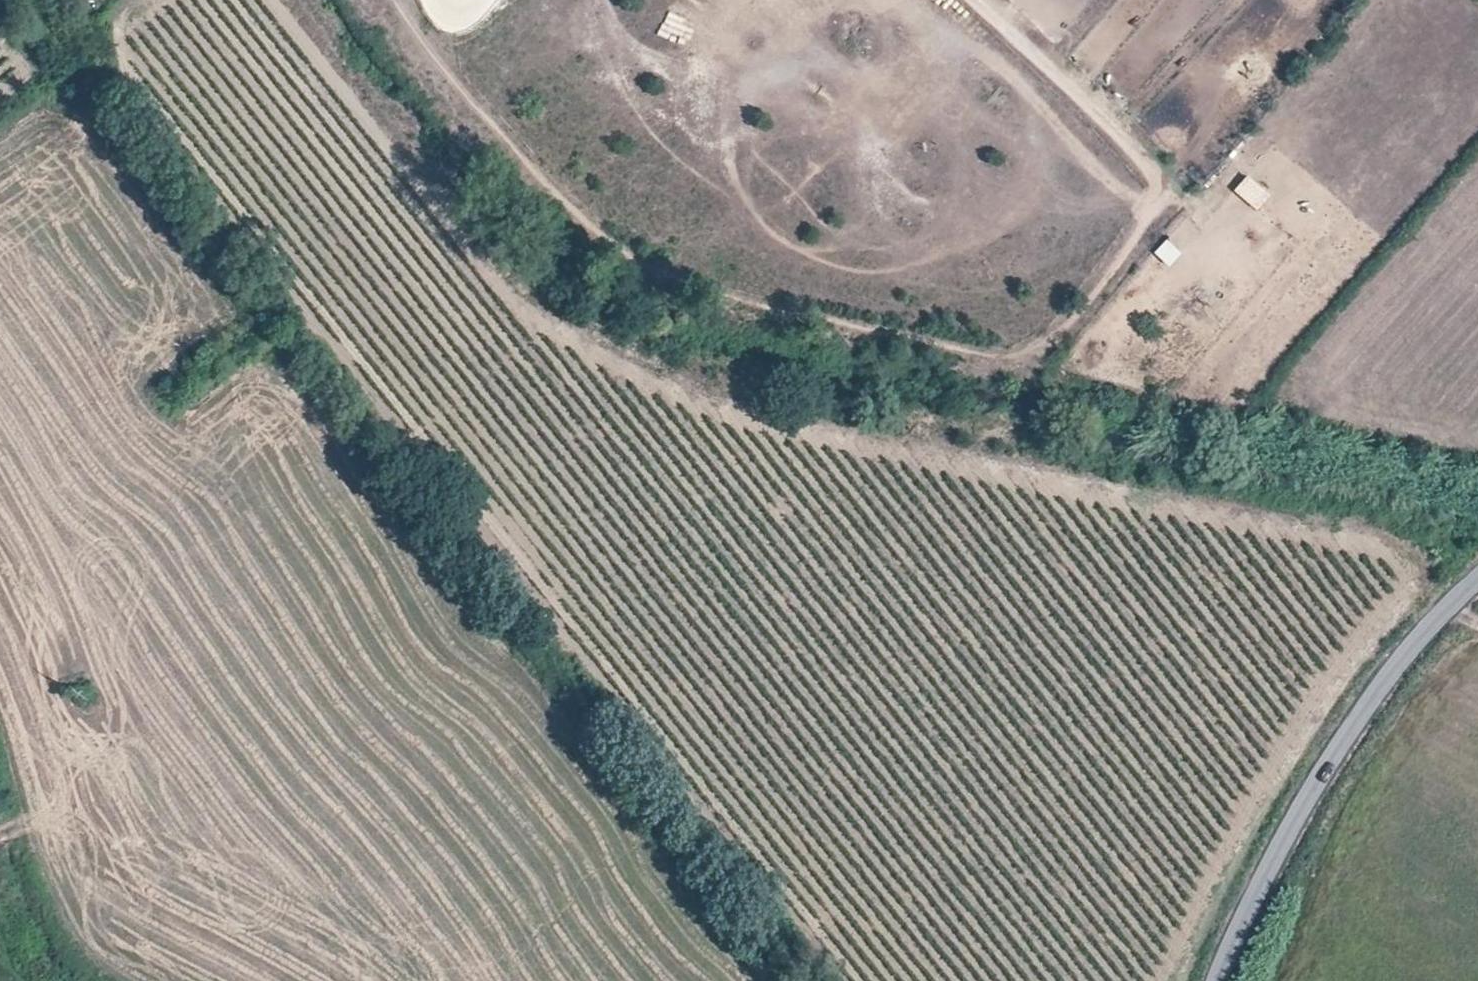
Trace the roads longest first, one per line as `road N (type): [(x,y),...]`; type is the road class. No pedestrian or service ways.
road 1 (track): [(972,0),(1148,165),(1156,182),(1153,214),(1066,328),(1012,358),(686,285),(615,247),(444,70),(397,0)]
road 2 (tertiary): [(1477,578),(1395,666),(1321,774),(1247,906),(1218,980)]

